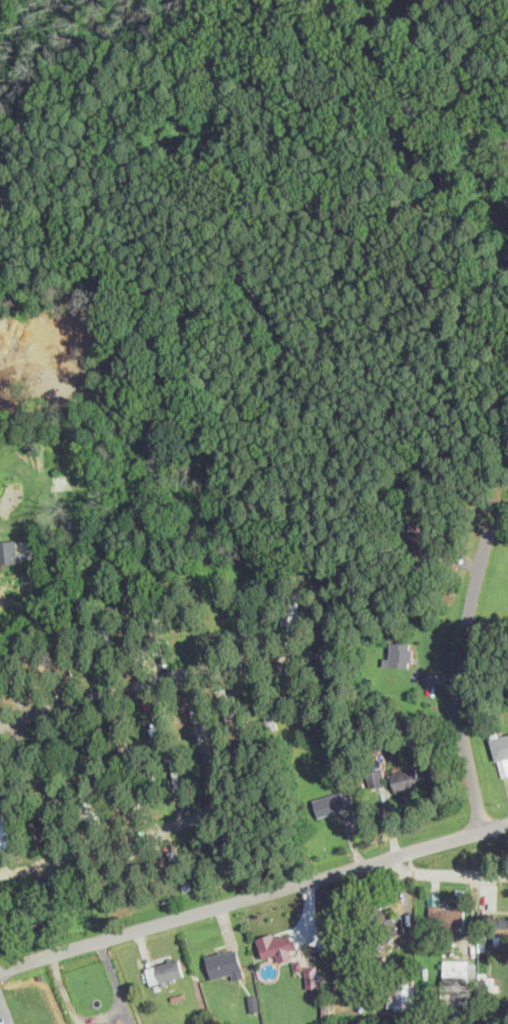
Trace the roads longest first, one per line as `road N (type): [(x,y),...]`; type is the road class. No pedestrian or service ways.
road 1 (residential): [(0,969),(507,823)]
road 2 (residential): [(0,875),(211,811),(217,788),(183,671)]
road 3 (residential): [(0,723),(241,655),(331,642)]
road 4 (residential): [(483,830),(456,683),(488,536),(507,510)]

